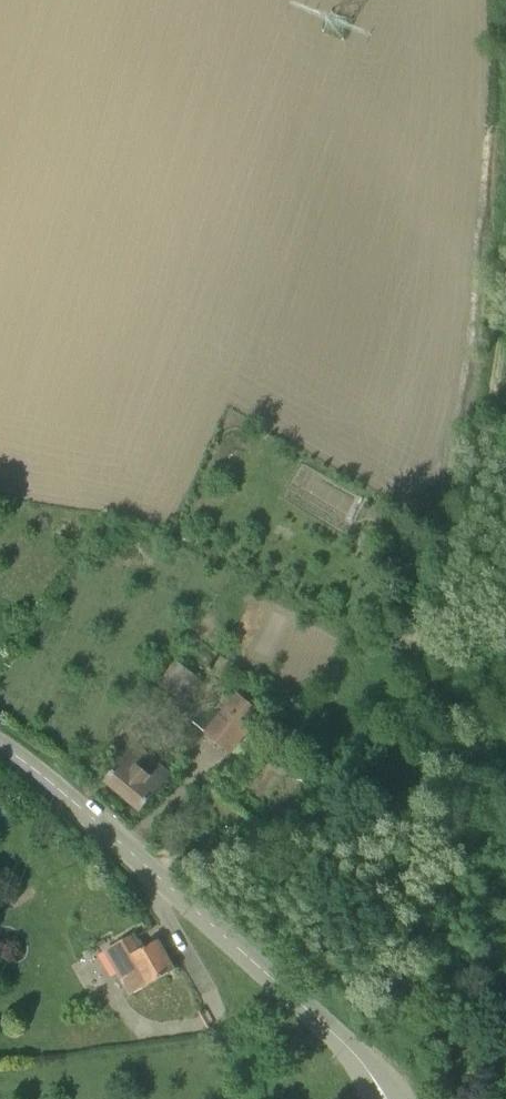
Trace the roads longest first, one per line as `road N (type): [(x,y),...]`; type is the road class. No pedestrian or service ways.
road 1 (tertiary): [(385,1098),(357,1055),(151,867),(0,744)]

